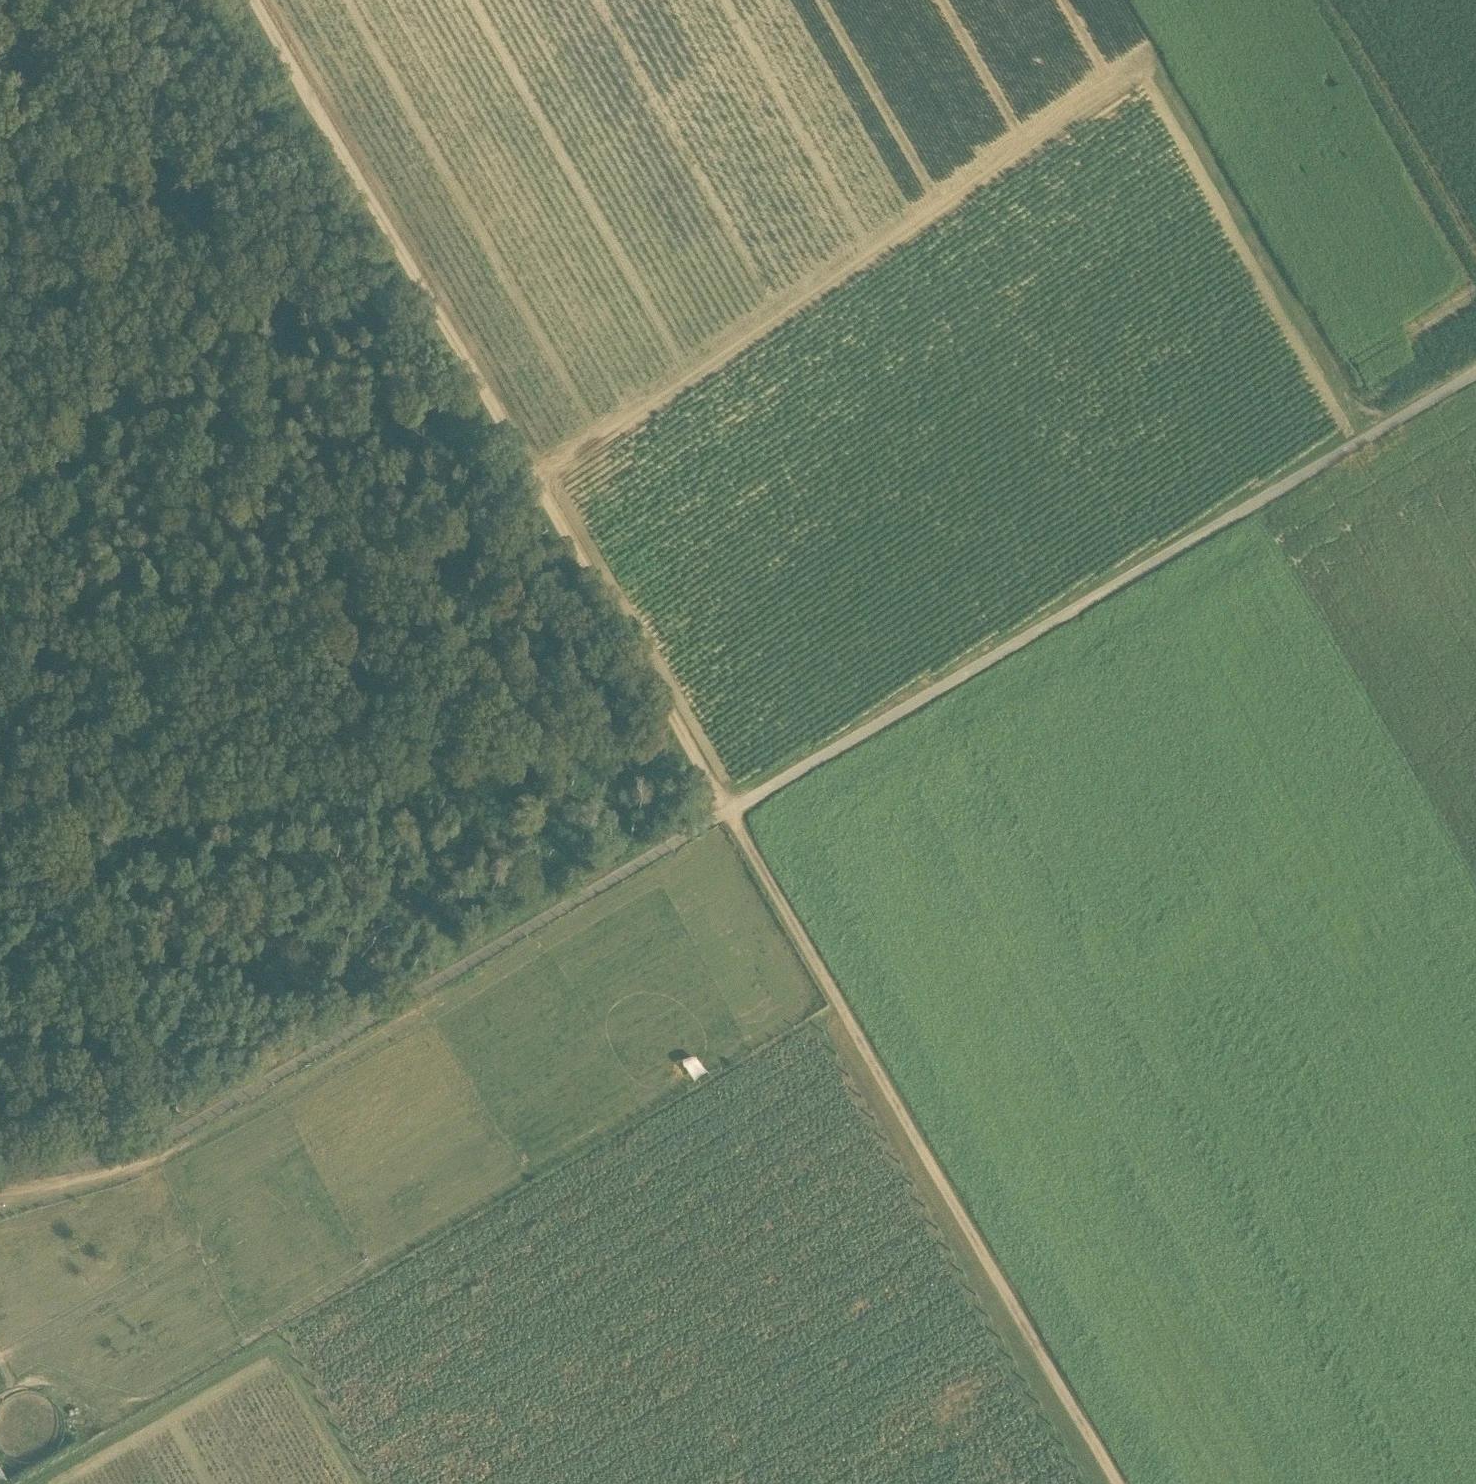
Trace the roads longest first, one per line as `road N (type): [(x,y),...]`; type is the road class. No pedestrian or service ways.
road 1 (track): [(725,812),(254,0)]
road 2 (track): [(725,812),(1475,375)]
road 3 (track): [(0,1177),(145,1150),(725,812)]
road 4 (track): [(1117,1483),(725,812)]
road 5 (secondary): [(0,111),(95,0)]

